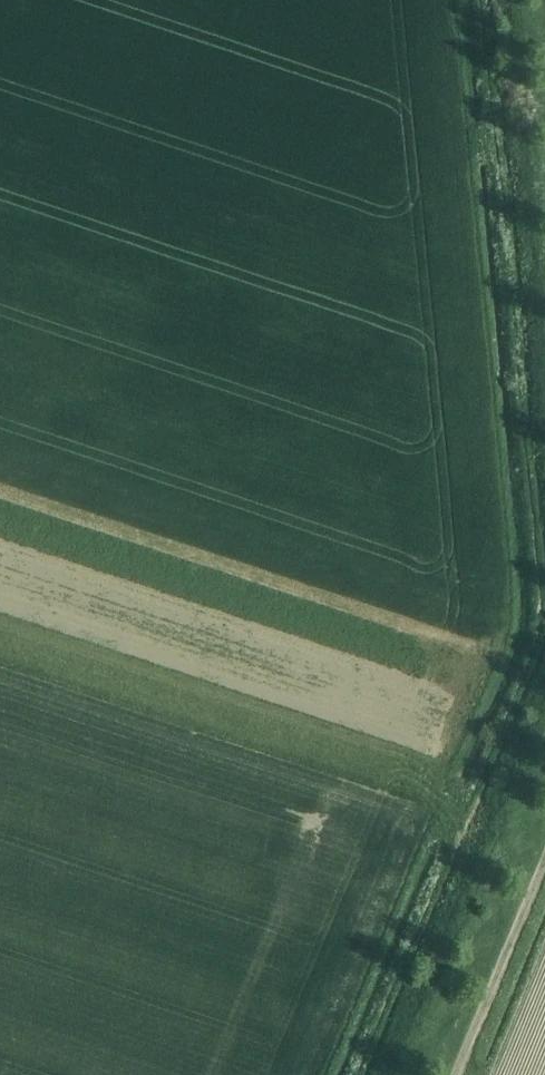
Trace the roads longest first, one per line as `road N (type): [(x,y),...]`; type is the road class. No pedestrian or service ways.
road 1 (track): [(544,829),(445,1074)]

